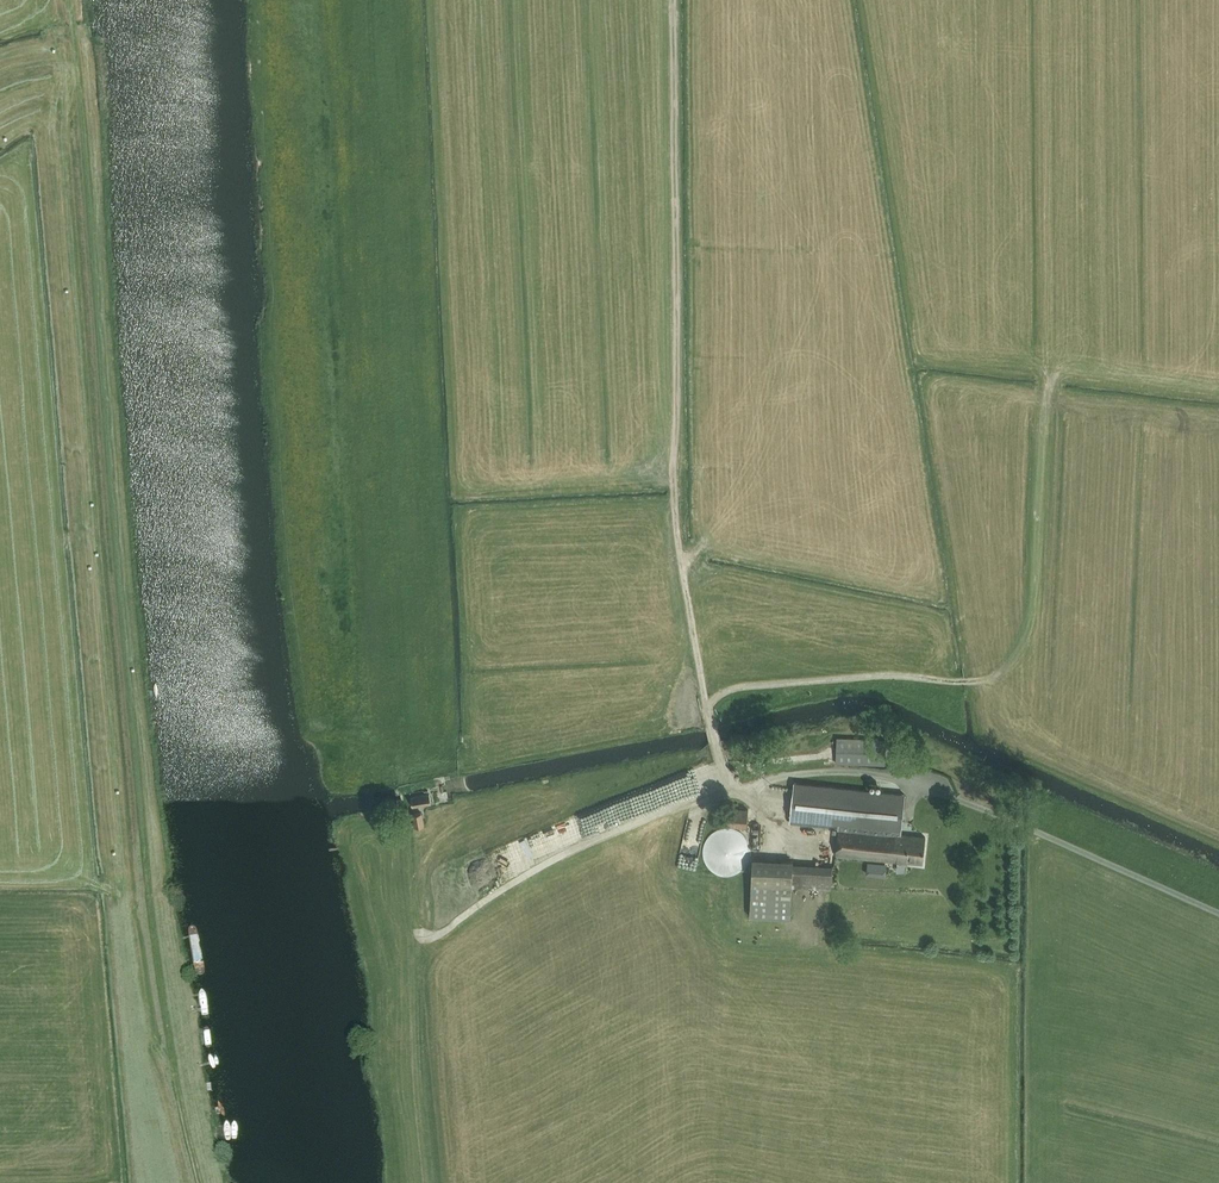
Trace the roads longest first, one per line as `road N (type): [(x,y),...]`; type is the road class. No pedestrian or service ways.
road 1 (unclassified): [(1218,914),(939,792)]

